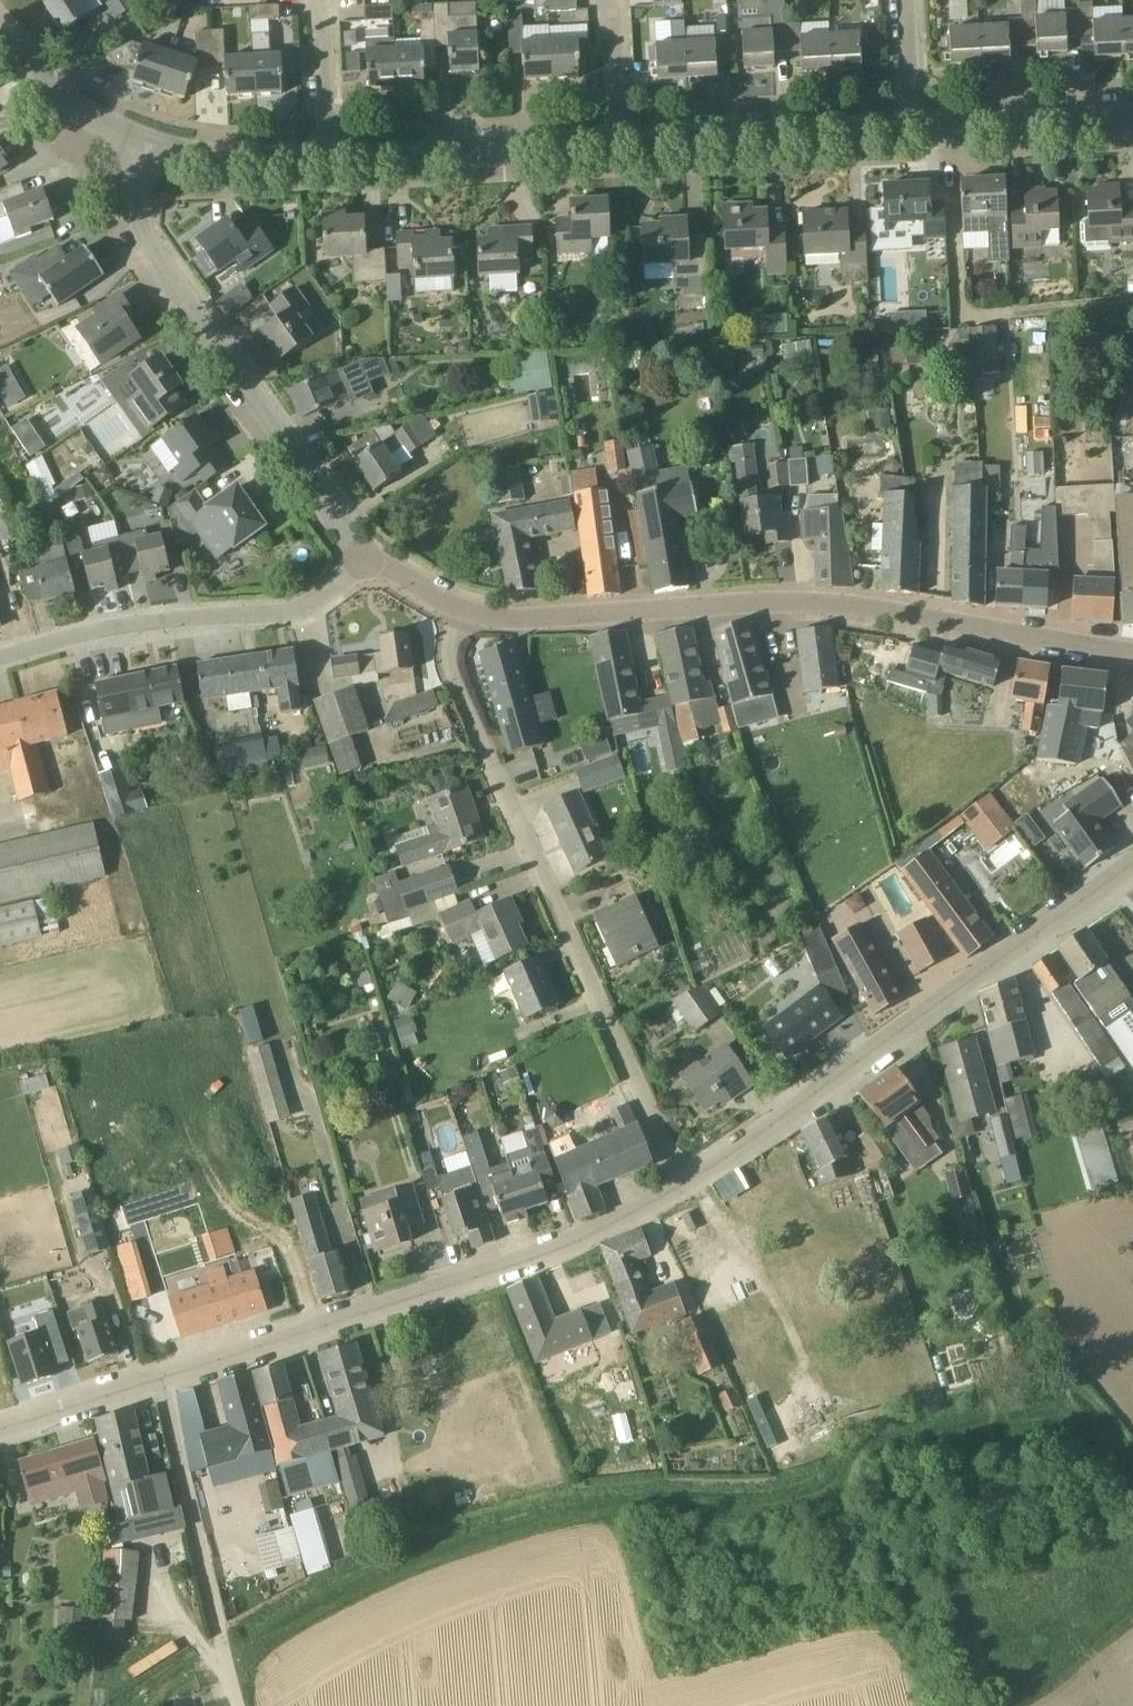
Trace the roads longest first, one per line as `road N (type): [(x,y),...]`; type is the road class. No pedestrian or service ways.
road 1 (residential): [(1132,653),(807,603),(504,621),(465,615)]
road 2 (track): [(235,1685),(368,1615),(599,1536),(693,1520),(866,1510)]
road 3 (residential): [(683,1188),(456,685),(452,648),(465,615)]
road 4 (residential): [(160,1383),(568,1249),(683,1188)]
road 5 (residential): [(683,1188),(1132,865)]
road 6 (residential): [(371,558),(150,241),(141,195),(152,150)]
road 7 (residential): [(0,660),(123,628),(286,615),(371,558)]
road 8 (unclassified): [(240,1705),(160,1383)]
road 9 (tertiary): [(619,144),(911,128)]
road 10 (tertiary): [(330,158),(619,144)]
road 11 (tertiary): [(911,128),(1132,113)]
road 12 (tertiary): [(152,150),(81,113),(0,38)]
road 13 (tertiary): [(152,150),(235,162),(330,158)]
road 14 (residential): [(0,1430),(160,1383)]
road 15 (residential): [(330,158),(314,0)]
road 16 (residential): [(619,144),(610,0)]
road 17 (residential): [(911,128),(903,0)]

